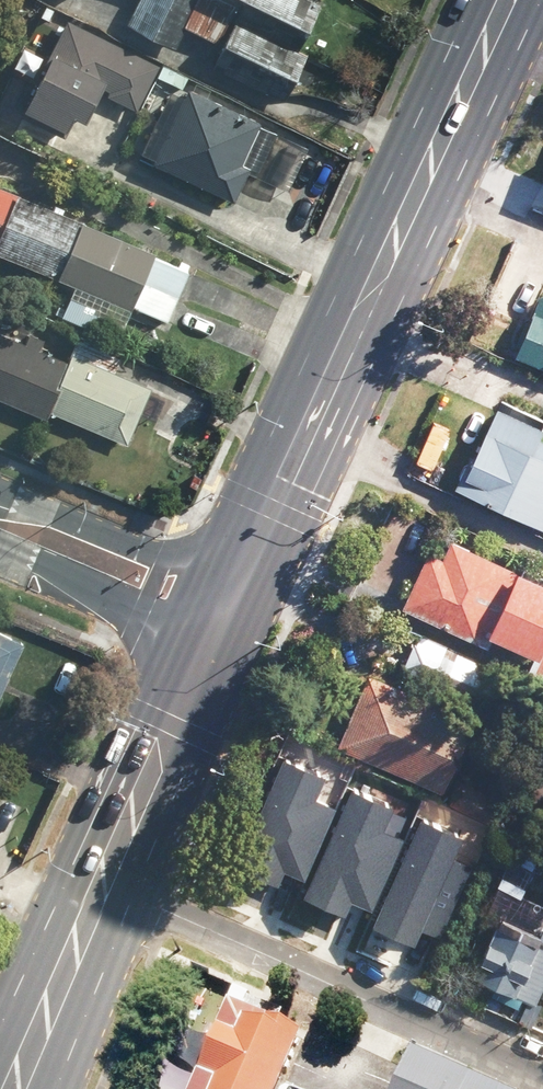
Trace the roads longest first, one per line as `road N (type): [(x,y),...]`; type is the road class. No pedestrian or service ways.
road 1 (primary): [(231,581),(505,0)]
road 2 (residential): [(542,1069),(107,874)]
road 3 (primary): [(107,874),(207,638)]
road 4 (tertiary): [(0,511),(68,519),(231,581)]
road 5 (primary): [(13,1088),(107,874)]
road 6 (tertiary): [(207,638),(0,542)]

